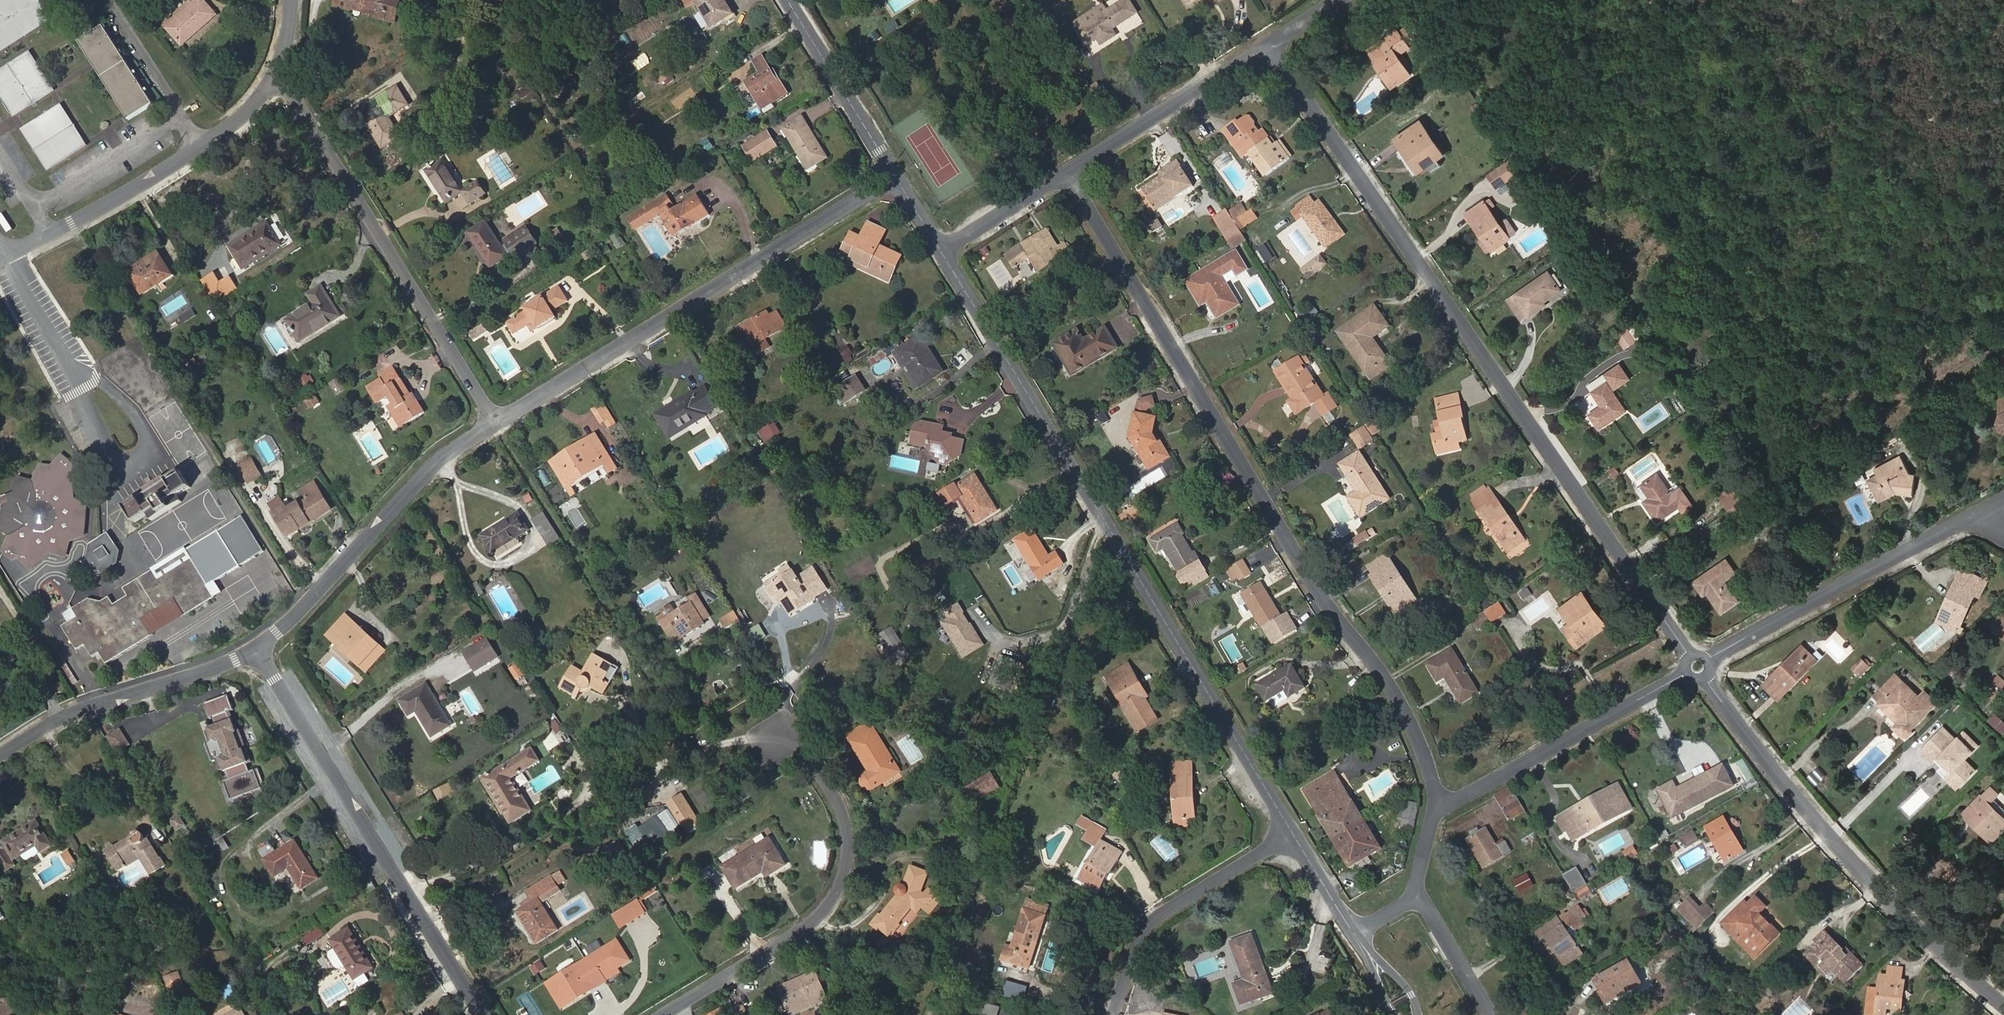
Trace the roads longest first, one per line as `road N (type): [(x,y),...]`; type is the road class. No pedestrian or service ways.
road 1 (residential): [(1271,45),(1698,667)]
road 2 (residential): [(1064,169),(1323,597),(1402,703),(1436,809)]
road 3 (residential): [(940,249),(1291,833)]
road 4 (residential): [(895,178),(496,421)]
road 5 (residential): [(1698,667),(1791,791),(1912,922),(2003,1005)]
road 6 (residential): [(257,647),(482,1014)]
road 7 (residential): [(665,1014),(800,928),(844,876),(845,827),(806,748),(777,737),(750,740)]
road 8 (residential): [(275,76),(496,421)]
road 9 (residential): [(496,421),(426,471),(257,647)]
road 10 (residential): [(275,76),(243,115),(201,145),(4,256)]
road 11 (residential): [(1698,667),(1986,510)]
road 12 (residential): [(1698,667),(1436,809)]
road 13 (residential): [(257,647),(77,710),(0,754)]
road 14 (residential): [(1114,1014),(1146,930),(1291,833)]
road 15 (residential): [(1064,169),(1271,45)]
road 16 (residential): [(68,363),(112,454),(137,459),(148,437),(105,384)]
road 17 (residential): [(787,0),(895,178)]
road 18 (residential): [(940,249),(1064,169)]
road 19 (residential): [(1419,897),(1490,1014)]
road 20 (residential): [(4,256),(68,363)]
road 21 (residential): [(1291,833),(1357,936)]

